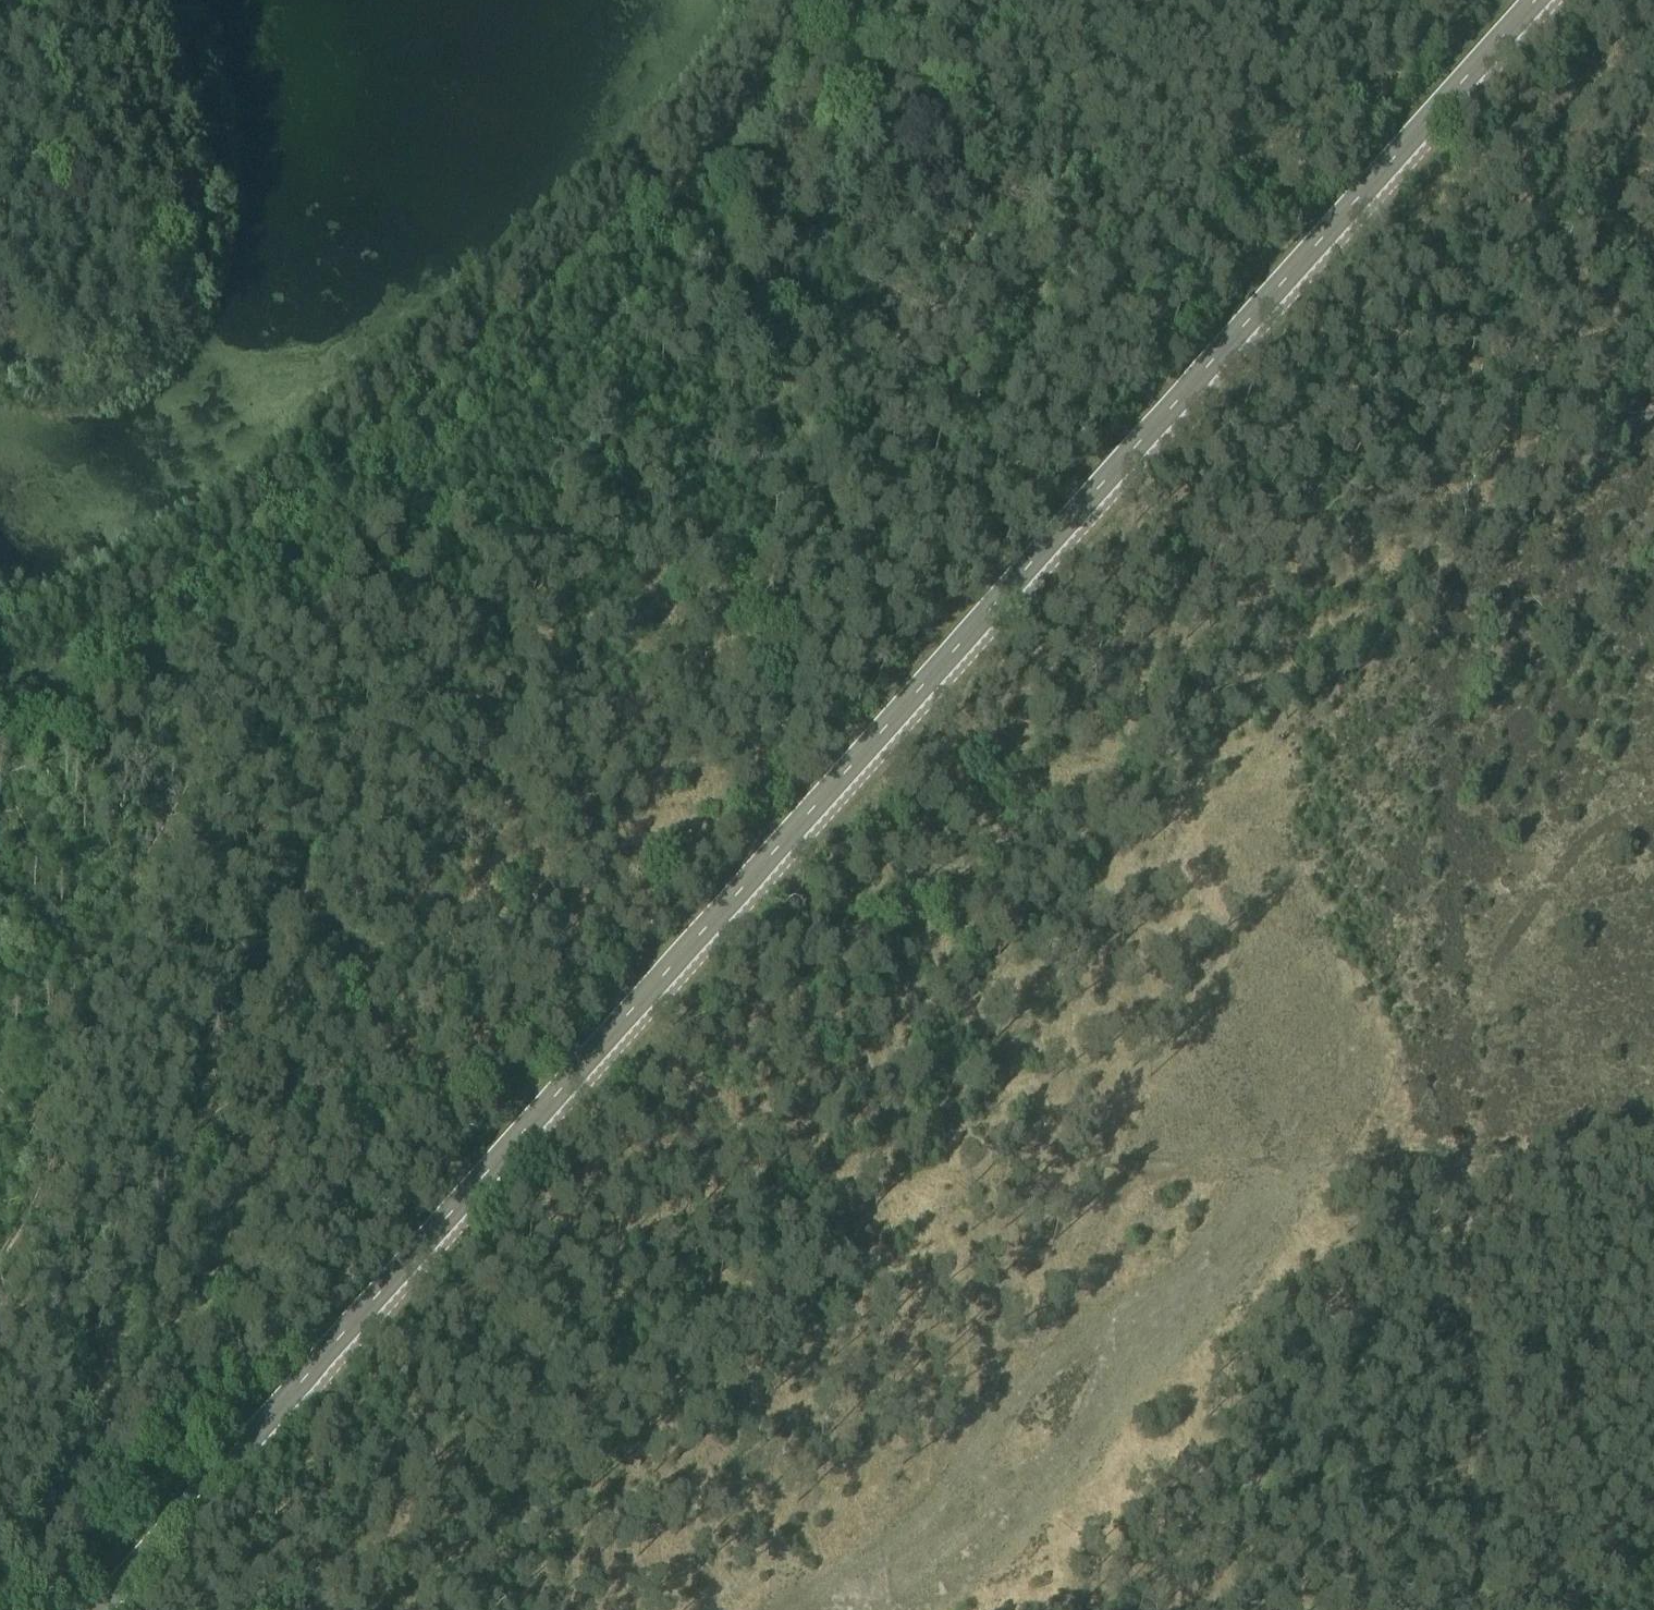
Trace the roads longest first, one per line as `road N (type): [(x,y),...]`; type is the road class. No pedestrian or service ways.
road 1 (secondary): [(97,1609),(1540,0)]

